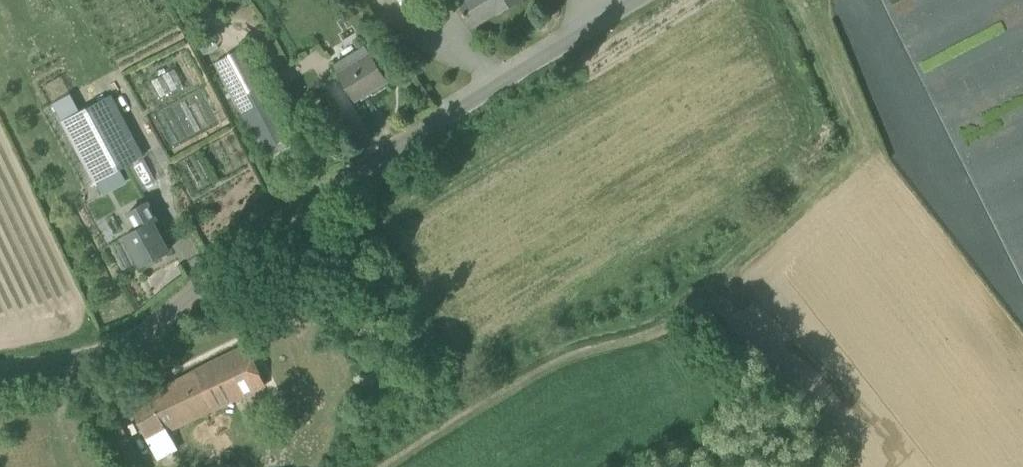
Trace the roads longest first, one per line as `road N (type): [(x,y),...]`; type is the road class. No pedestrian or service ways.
road 1 (unclassified): [(0,369),(117,349),(295,215),(639,0)]
road 2 (track): [(807,0),(859,135),(854,160),(684,318),(514,389),(397,466)]

